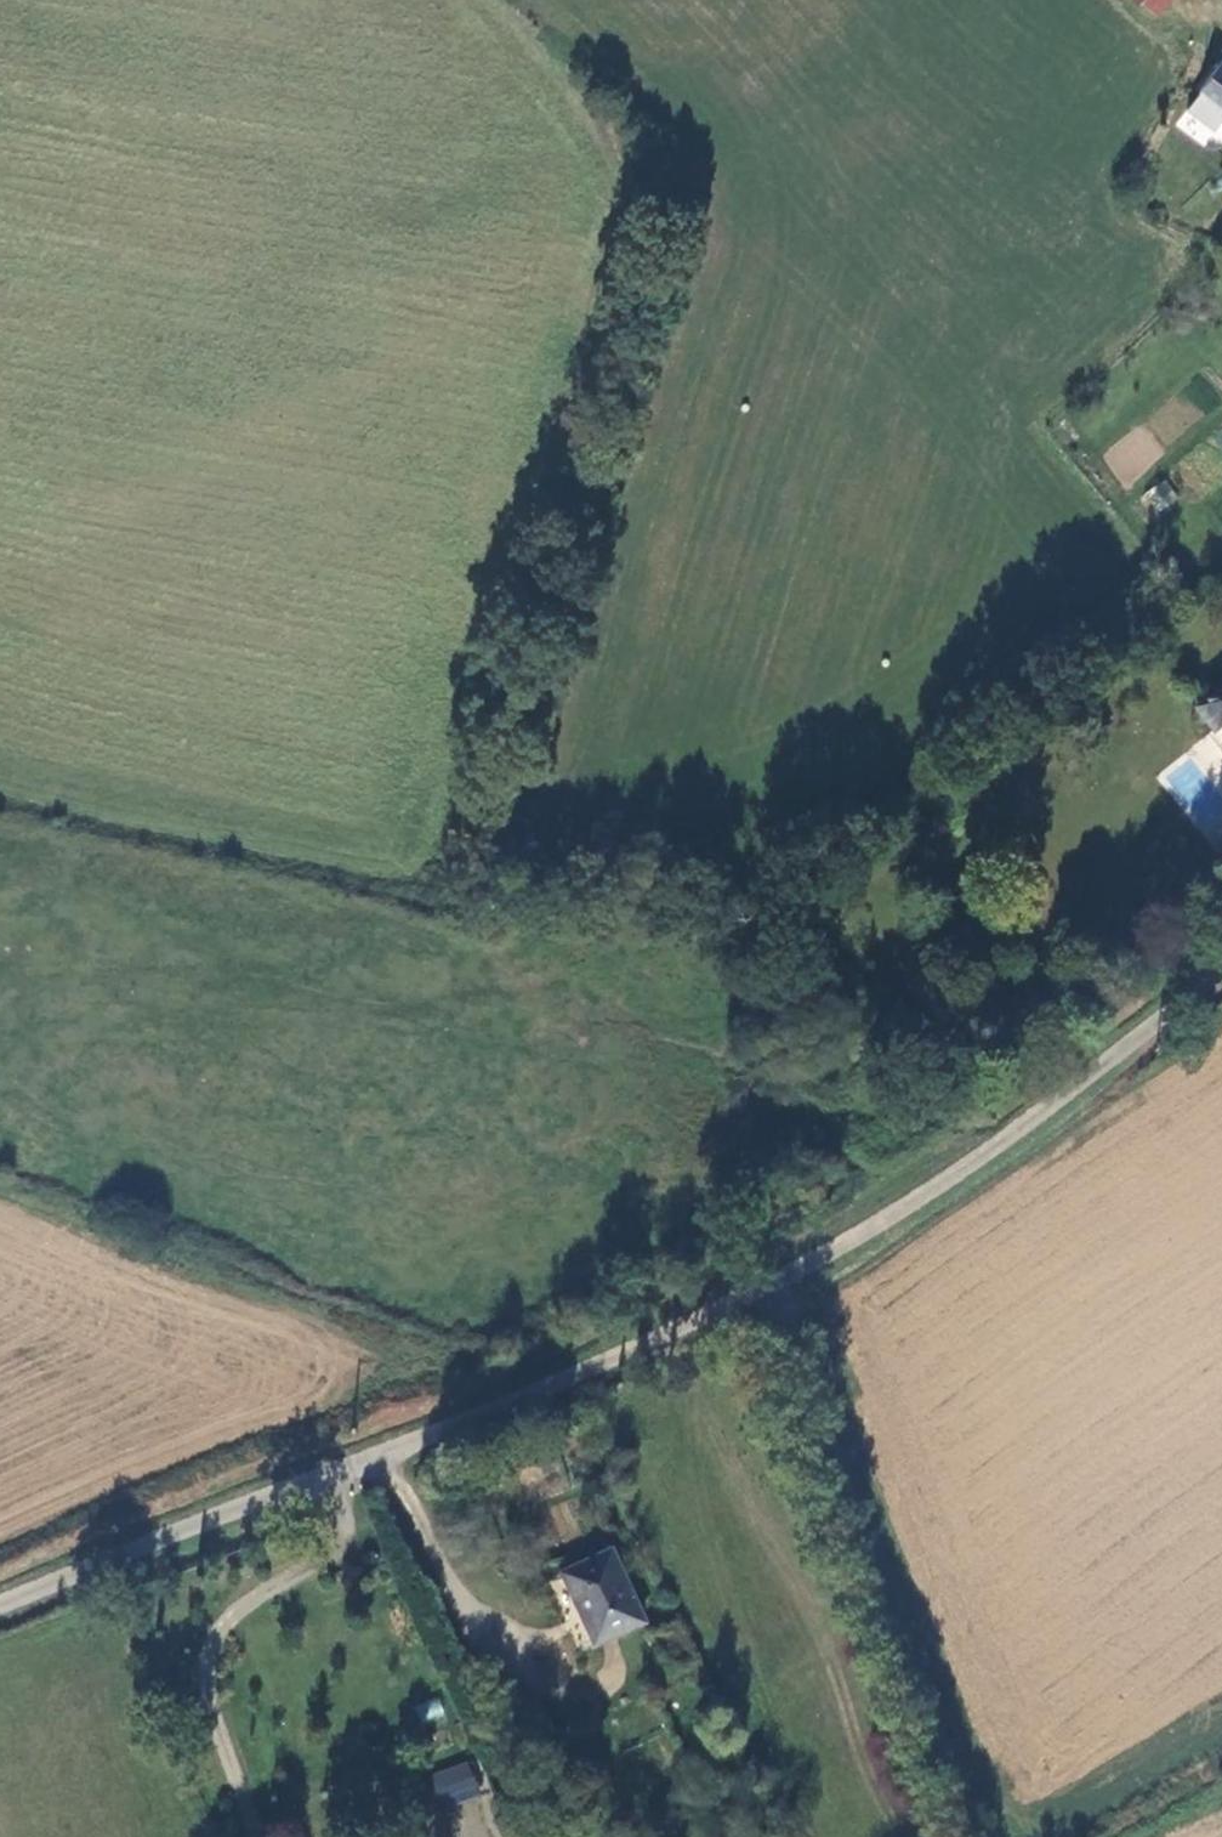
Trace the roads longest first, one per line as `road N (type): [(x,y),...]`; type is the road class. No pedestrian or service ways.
road 1 (unclassified): [(0,1615),(747,1305),(915,1203),(1221,973)]
road 2 (track): [(974,1836),(895,1633),(747,1305)]

